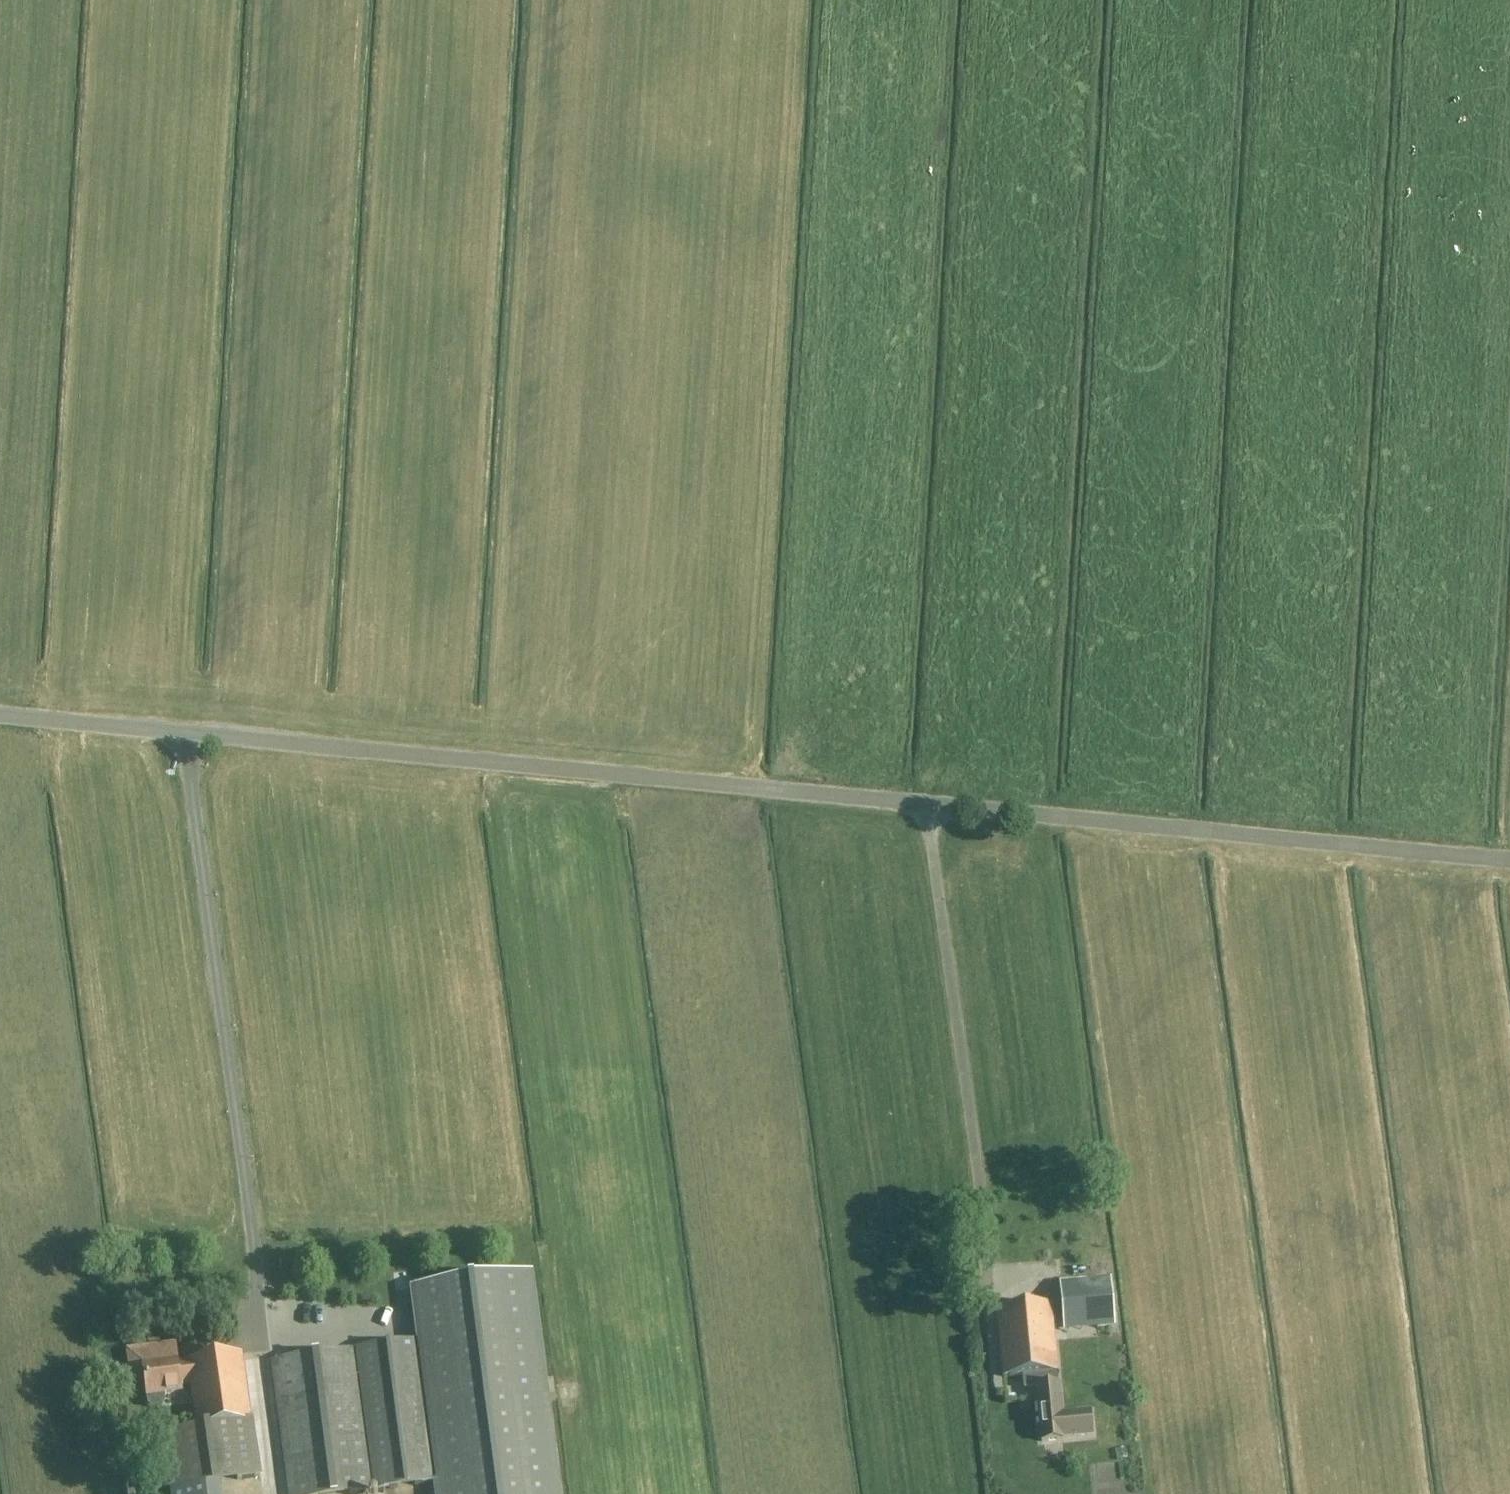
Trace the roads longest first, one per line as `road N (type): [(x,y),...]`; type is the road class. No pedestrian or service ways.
road 1 (unclassified): [(0,712),(500,778),(1509,867)]

